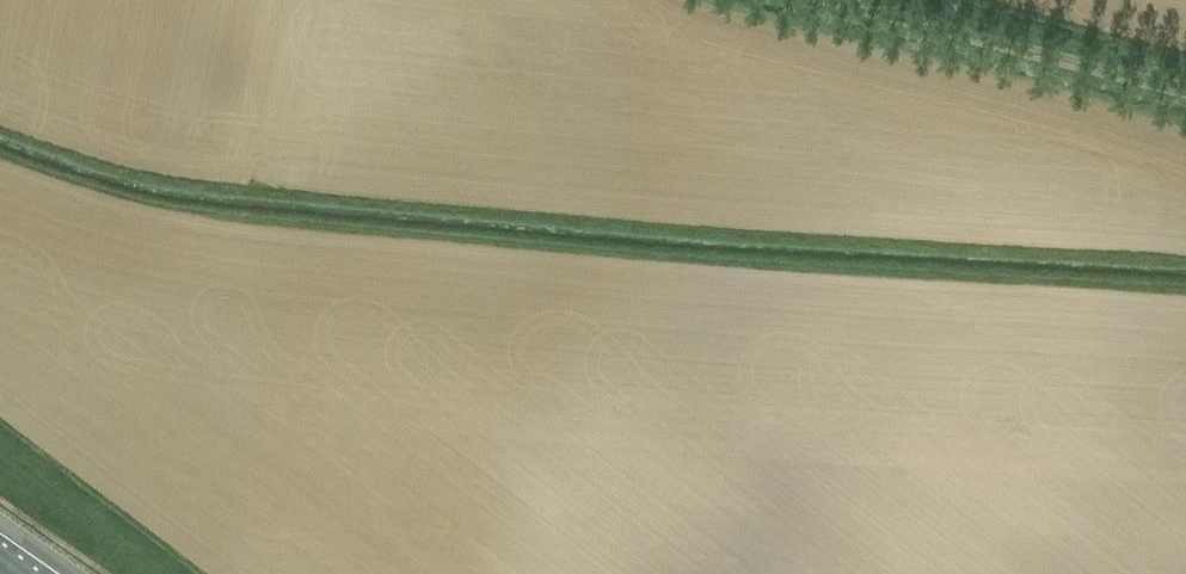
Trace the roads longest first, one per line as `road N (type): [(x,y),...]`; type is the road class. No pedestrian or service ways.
road 1 (track): [(840,0),(1185,89)]

